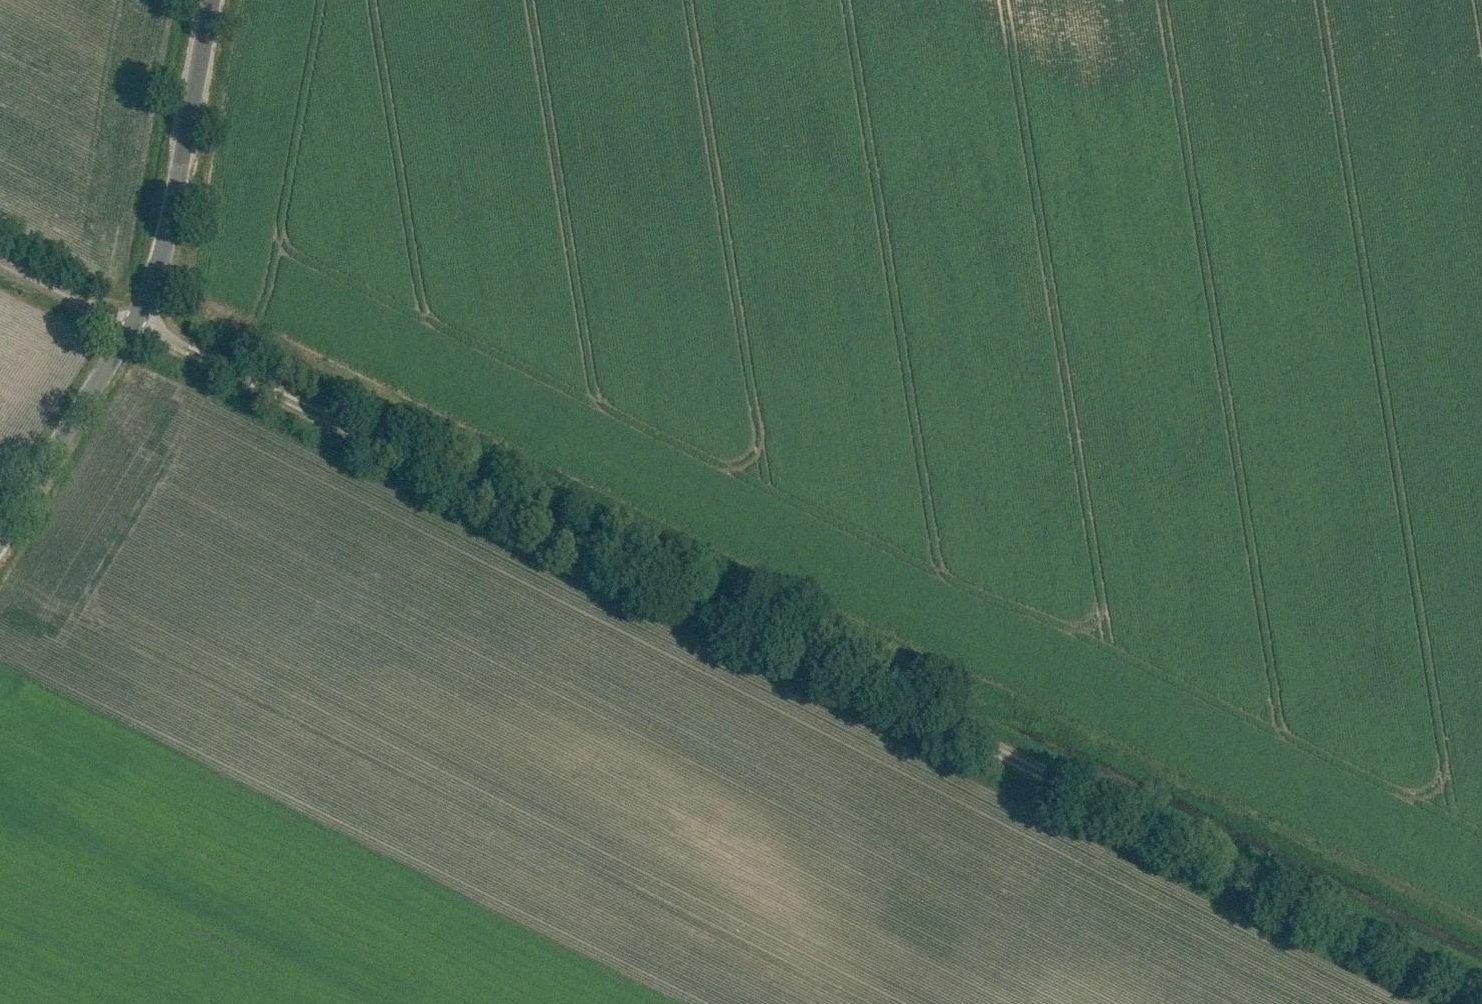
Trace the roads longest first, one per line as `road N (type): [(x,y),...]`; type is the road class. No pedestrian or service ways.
road 1 (track): [(0,259),(1481,995)]
road 2 (tertiary): [(0,548),(136,327),(201,0)]

